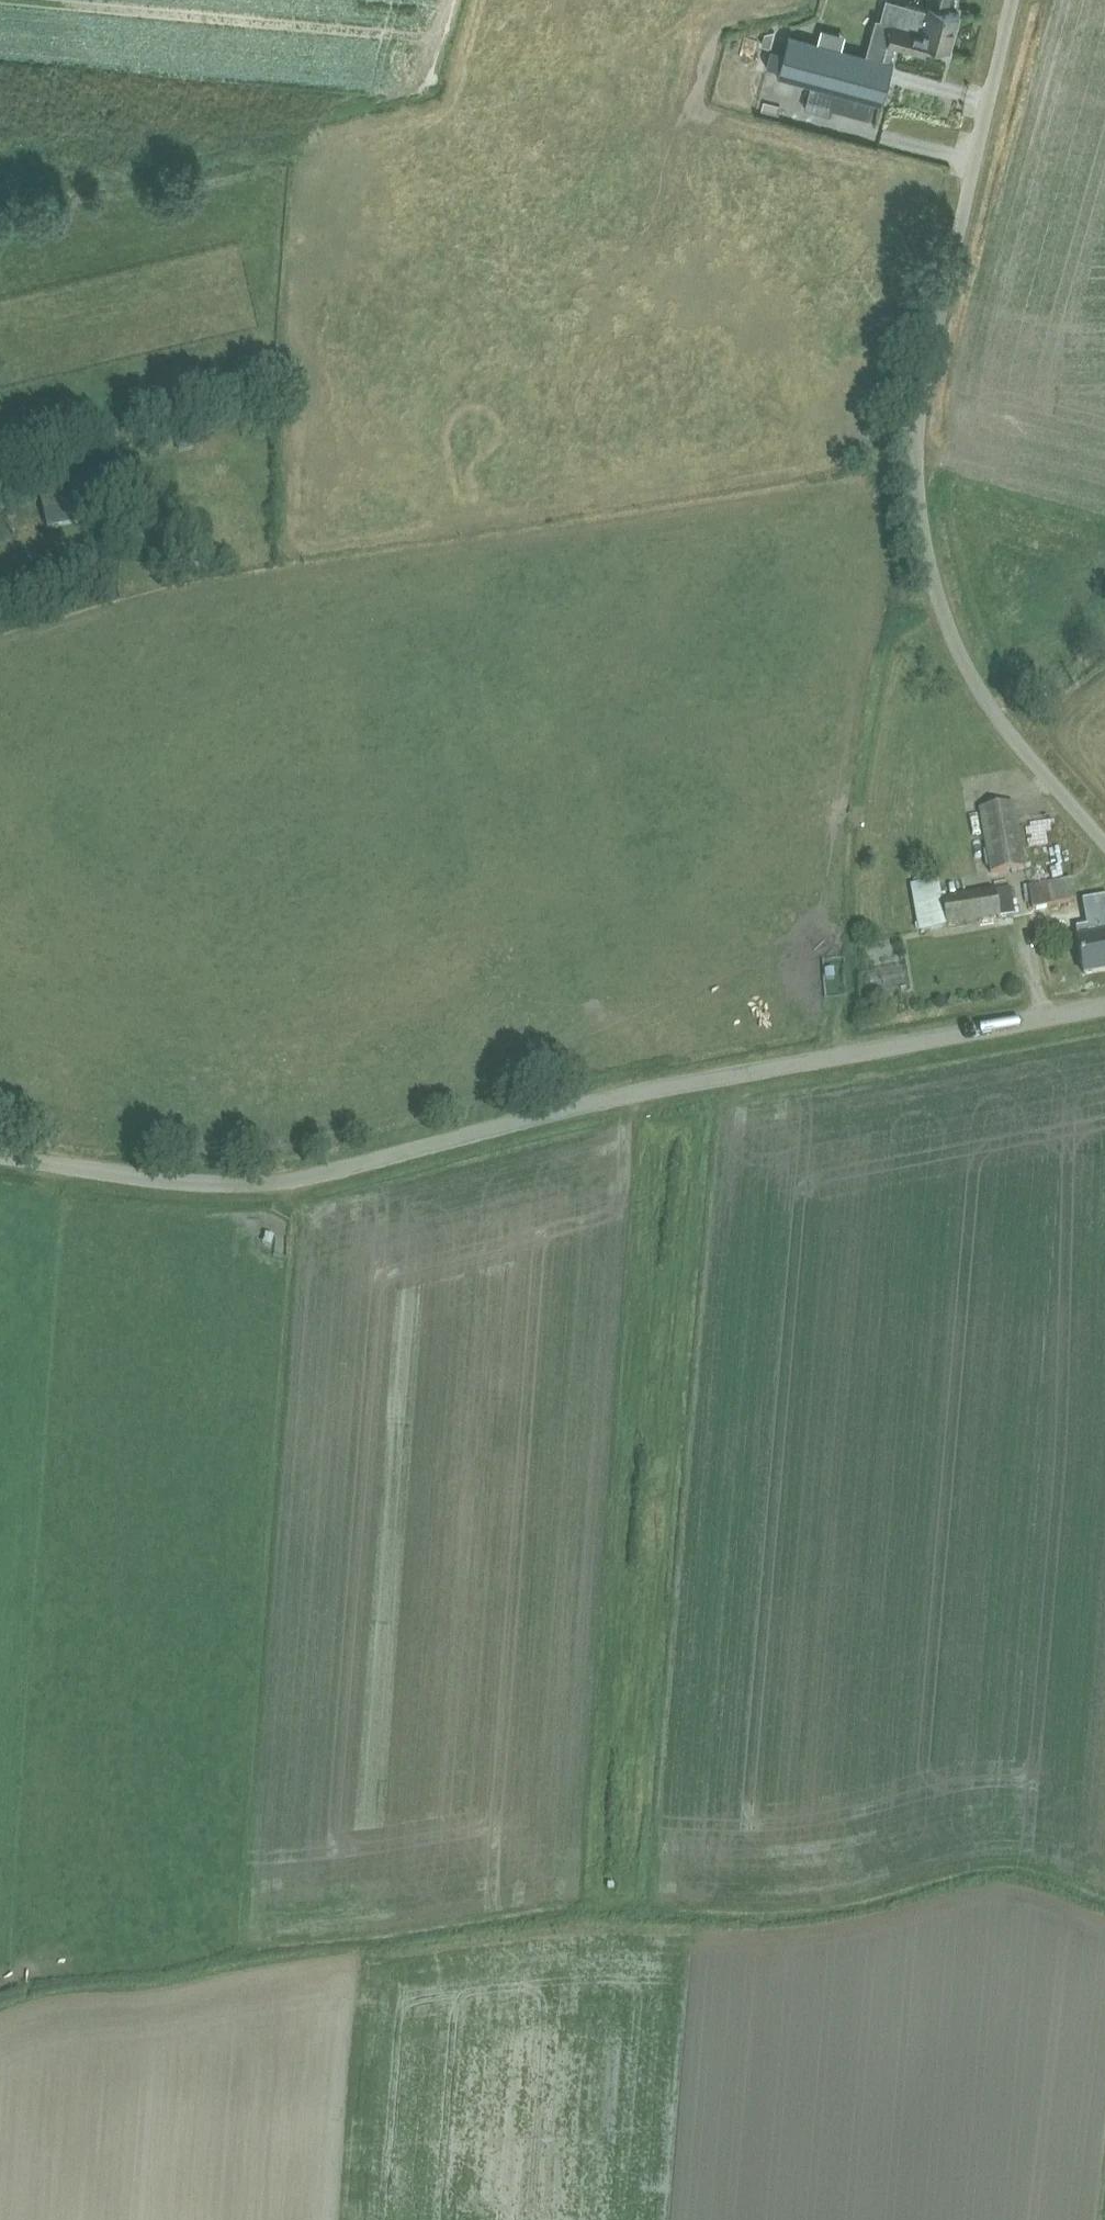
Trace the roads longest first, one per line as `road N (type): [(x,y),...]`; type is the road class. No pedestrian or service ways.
road 1 (unclassified): [(0,1157),(218,1192),(1104,1010)]
road 2 (unclassified): [(1104,836),(990,701),(932,579),(922,506),(929,412),(1024,0)]

